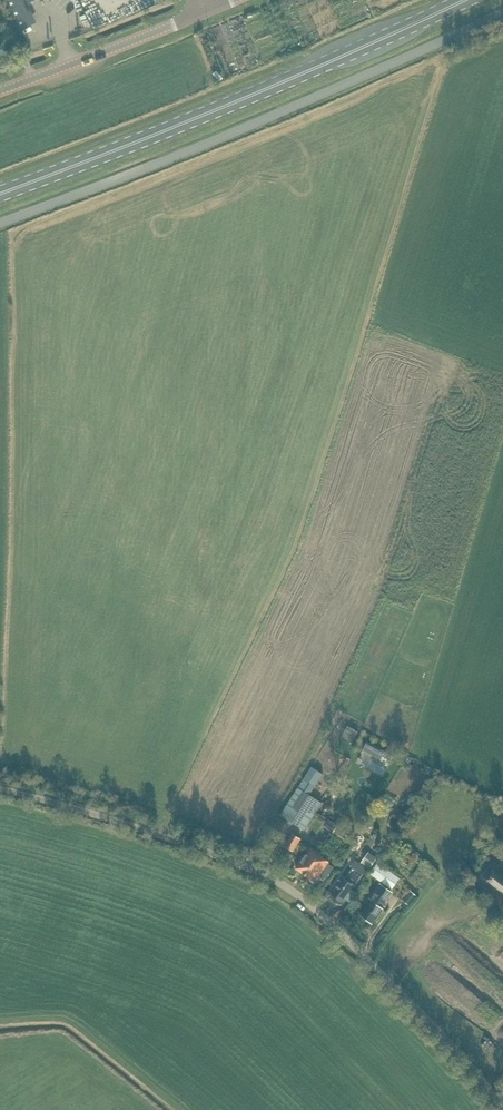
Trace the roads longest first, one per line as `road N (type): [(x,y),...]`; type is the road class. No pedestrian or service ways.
road 1 (unclassified): [(502,1108),(460,1053),(295,893),(185,844),(0,790)]
road 2 (unclassified): [(0,223),(502,11)]
road 3 (primary): [(0,194),(464,0)]
road 4 (unclassified): [(0,92),(200,14)]

